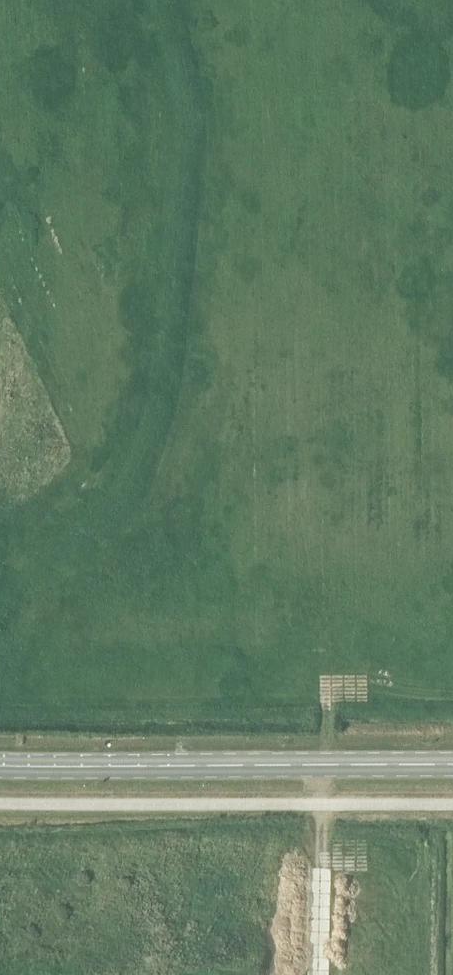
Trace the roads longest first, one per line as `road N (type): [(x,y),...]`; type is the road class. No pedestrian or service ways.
road 1 (secondary): [(452,764),(0,765)]
road 2 (track): [(317,974),(324,675)]
road 3 (track): [(180,974),(241,873),(319,872)]

